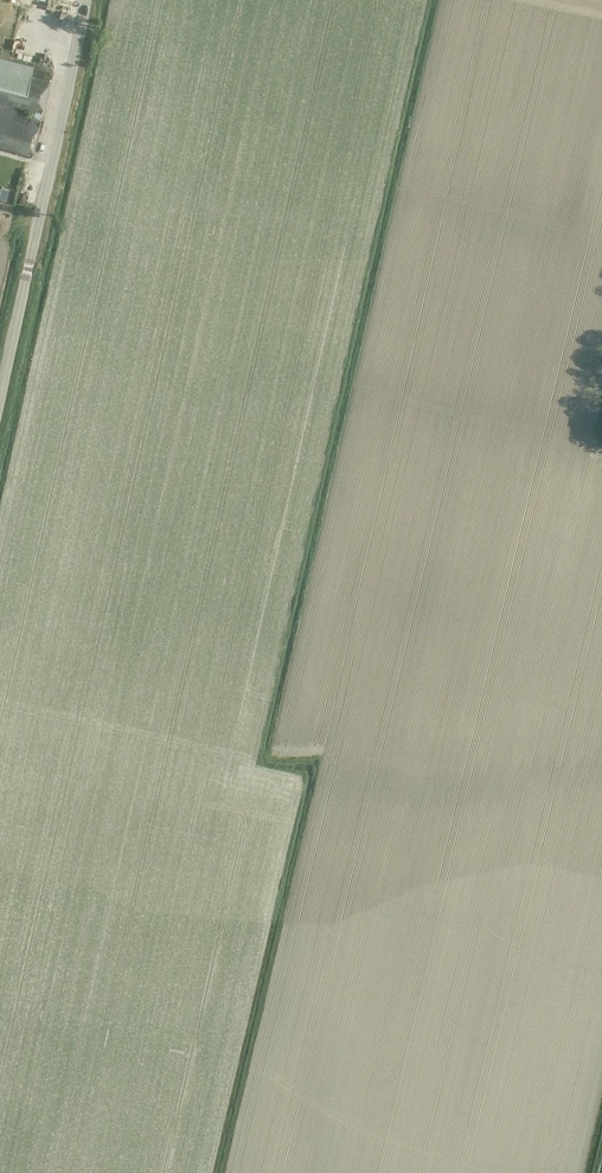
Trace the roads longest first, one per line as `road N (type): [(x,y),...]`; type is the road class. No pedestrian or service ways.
road 1 (tertiary): [(0,389),(86,0)]

